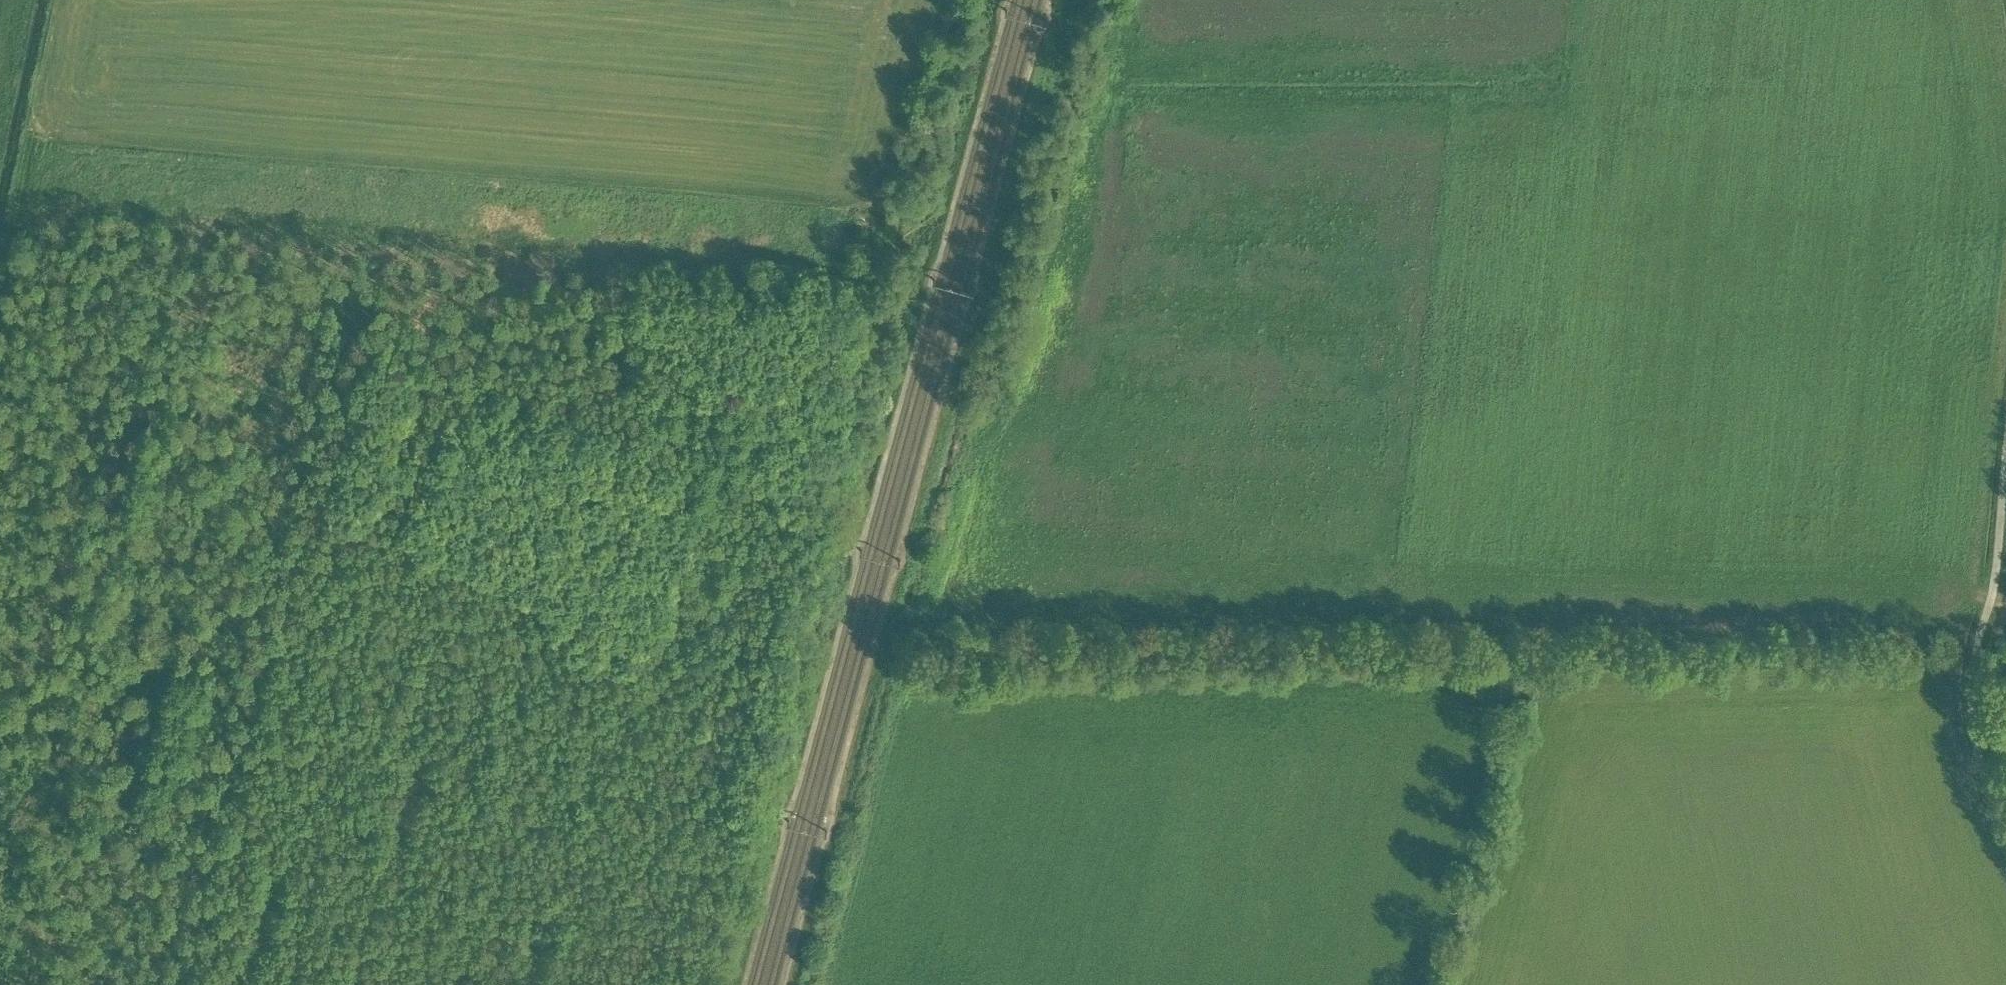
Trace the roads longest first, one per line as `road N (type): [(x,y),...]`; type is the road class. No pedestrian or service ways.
road 1 (track): [(0,274),(57,0)]

